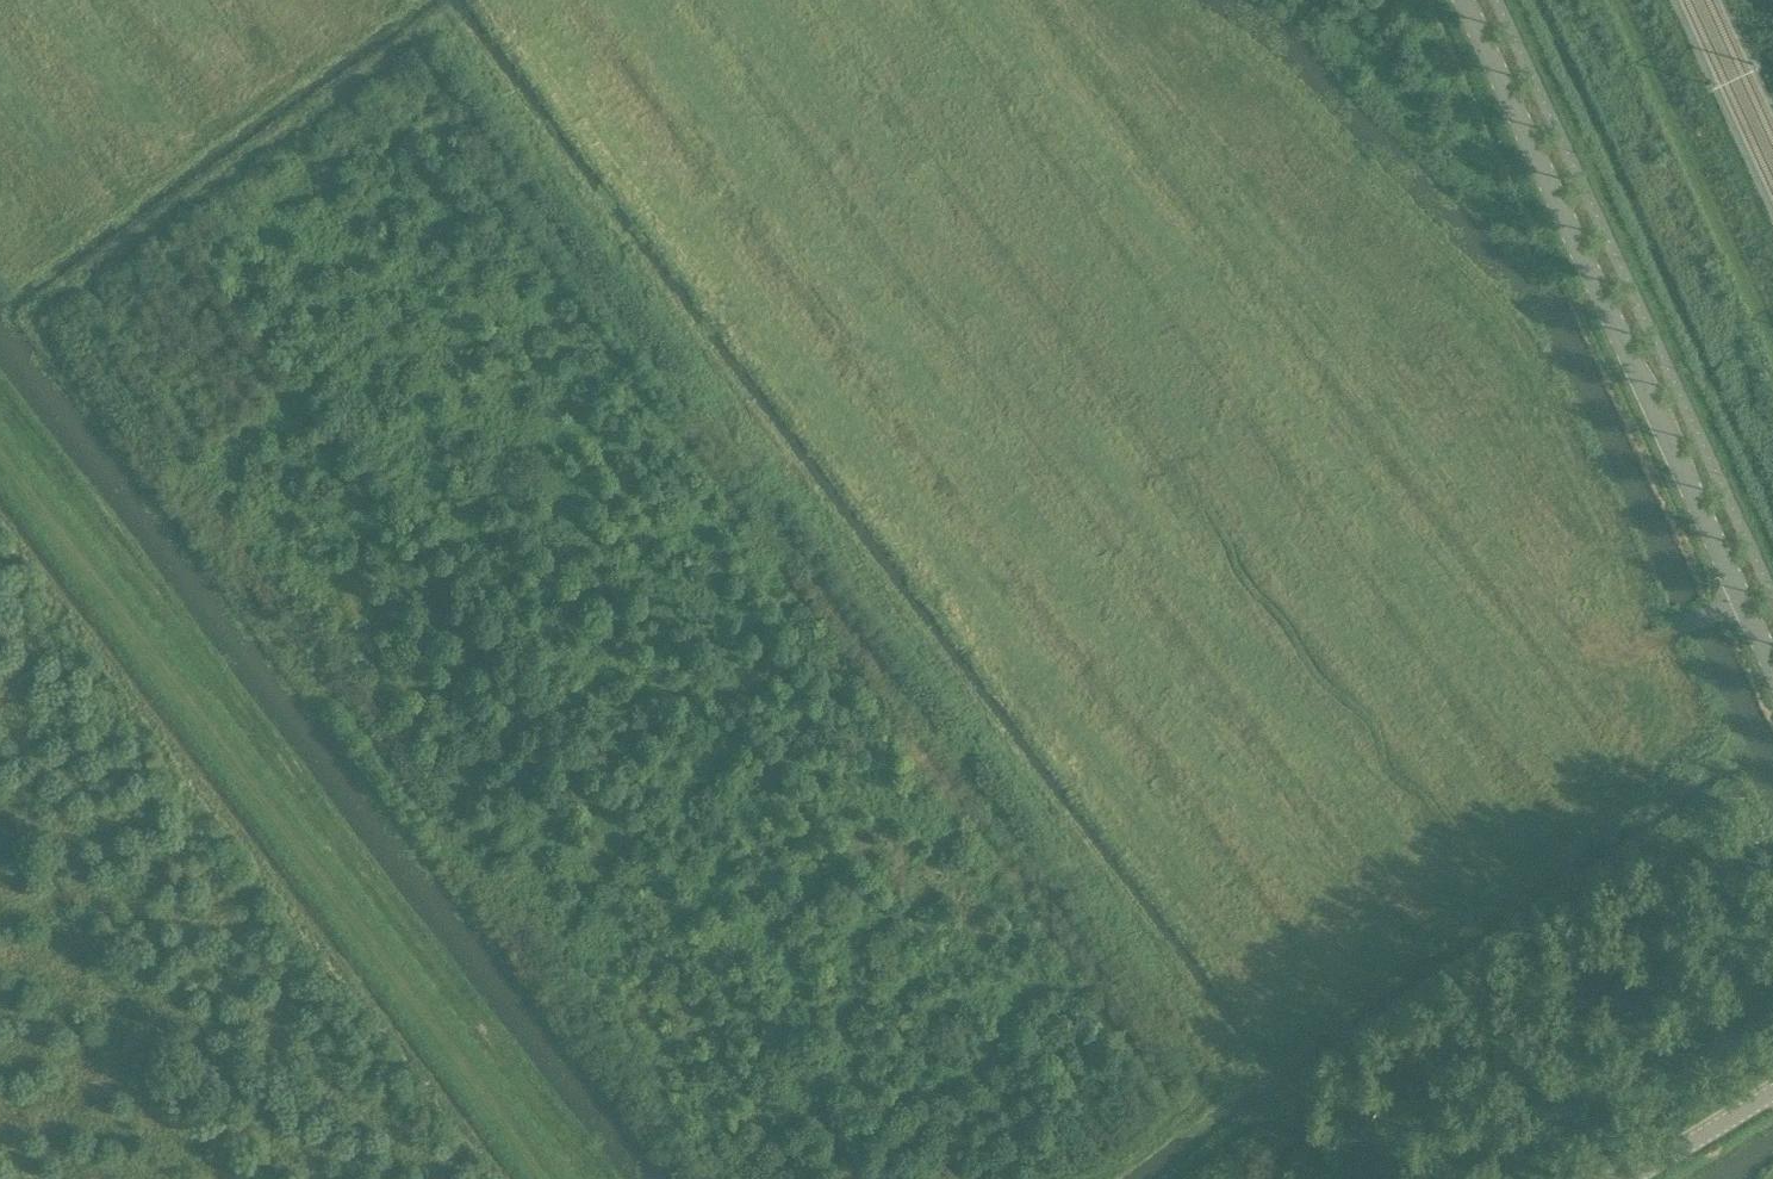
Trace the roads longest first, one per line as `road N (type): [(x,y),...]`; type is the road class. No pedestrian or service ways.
road 1 (unclassified): [(1772,662),(1468,0)]
road 2 (unclassified): [(1629,1178),(1772,1092)]

